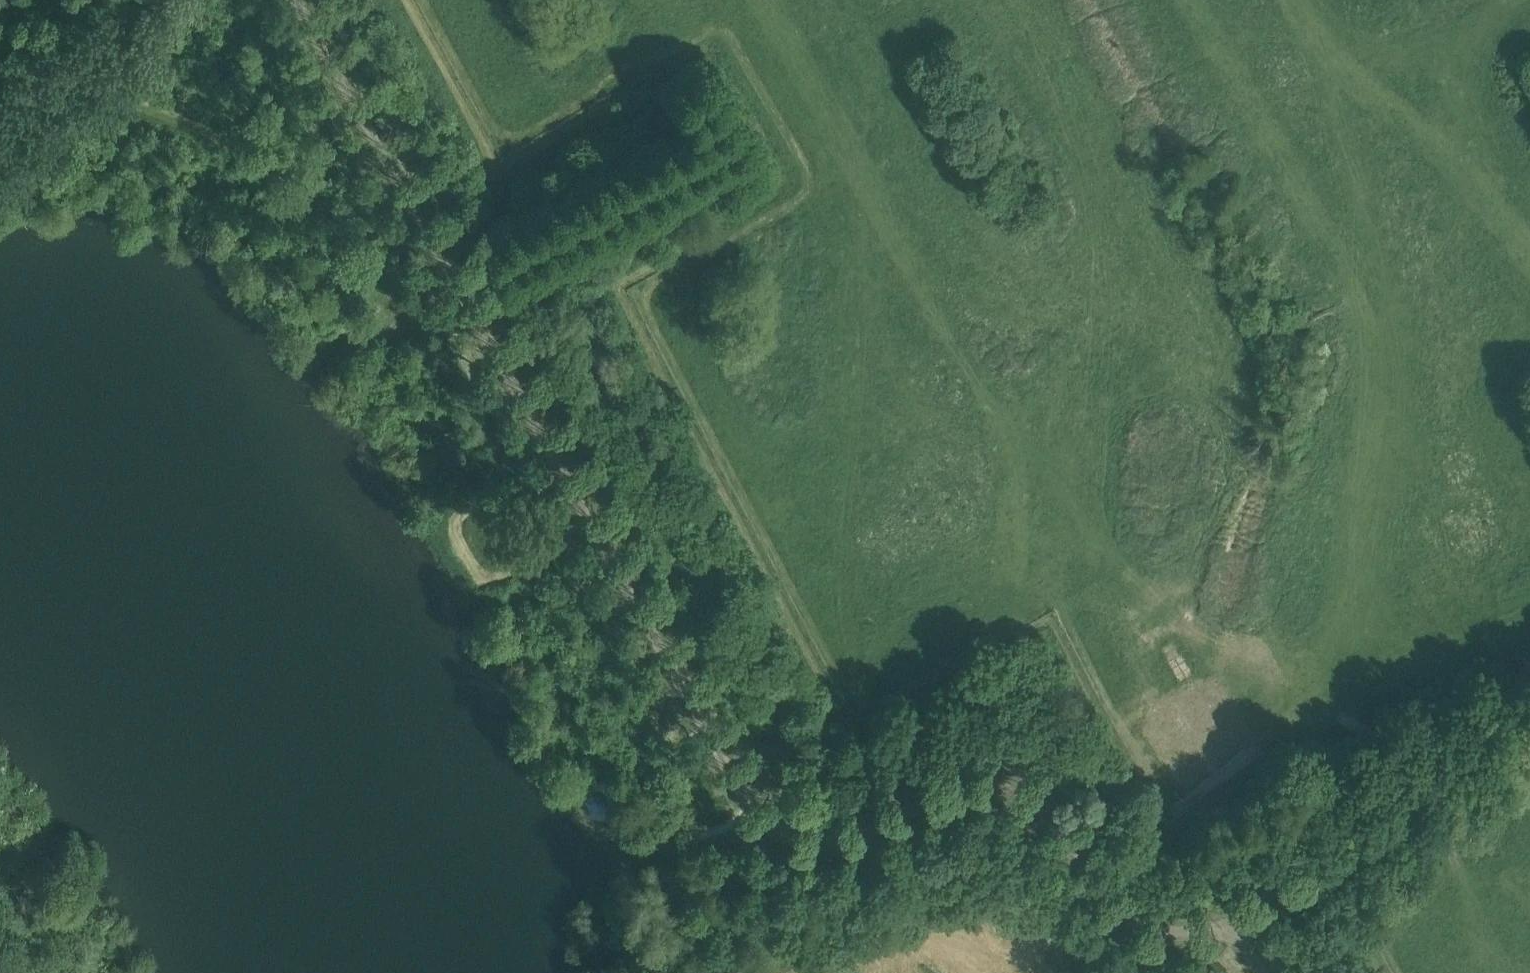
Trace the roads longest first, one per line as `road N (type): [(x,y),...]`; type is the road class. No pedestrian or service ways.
road 1 (track): [(1097,898),(1336,747),(1404,805),(1529,728)]
road 2 (track): [(1204,926),(1404,805)]

